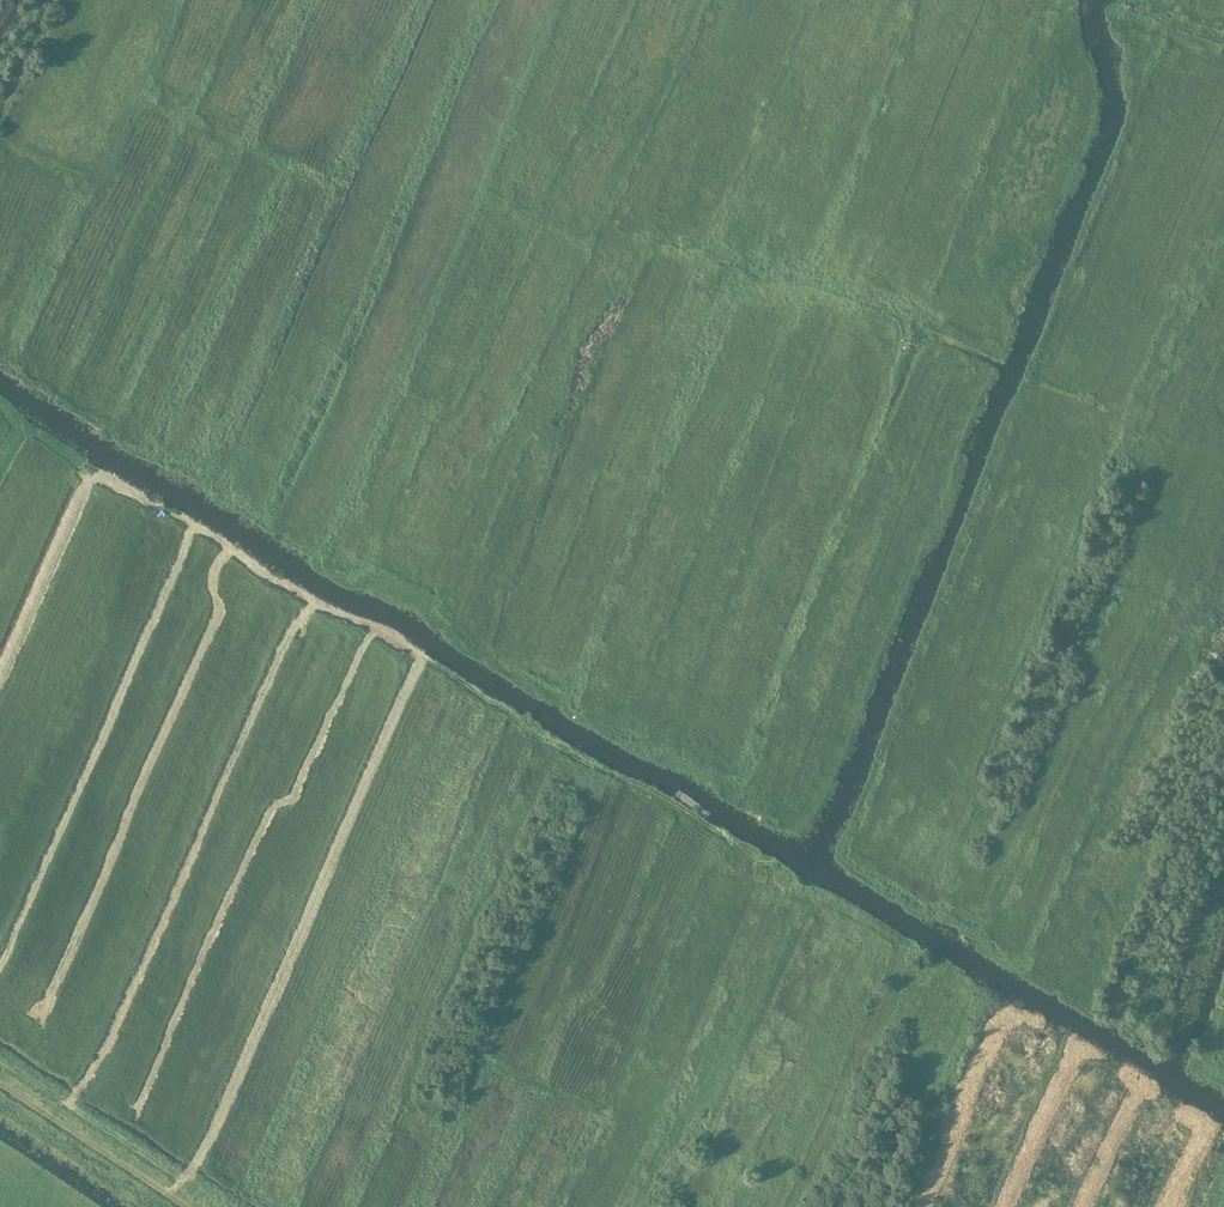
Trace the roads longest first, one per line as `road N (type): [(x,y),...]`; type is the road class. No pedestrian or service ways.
road 1 (track): [(0,1085),(185,1206)]

